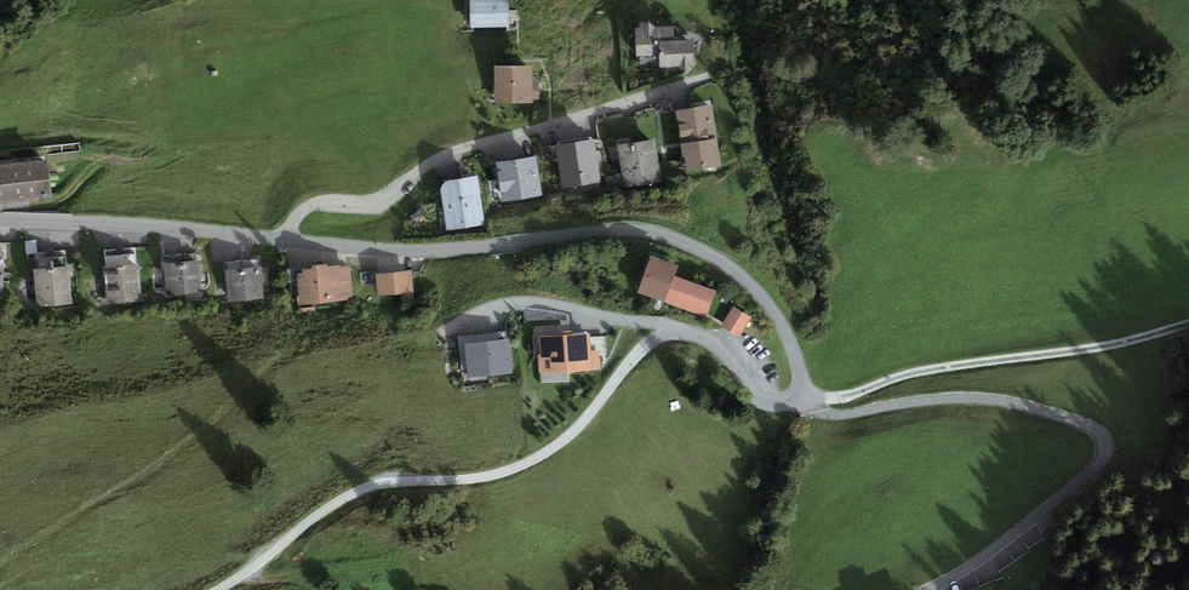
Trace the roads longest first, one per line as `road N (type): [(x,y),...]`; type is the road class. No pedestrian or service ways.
road 1 (residential): [(283,238),(425,250),(619,229),(662,235),(732,267),(766,301),(796,355),(800,392)]
road 2 (unclassified): [(669,327),(566,438),(525,468),(358,490),(217,589)]
road 3 (residential): [(283,238),(318,203),(380,200),(463,149),(699,79)]
road 4 (unclassified): [(800,392),(856,394),(935,368),(1124,340),(1188,322)]
road 5 (residential): [(0,219),(283,238)]
road 6 (residential): [(437,334),(474,313),(536,301),(669,327)]
road 7 (residential): [(800,392),(768,402),(711,341),(669,327)]

